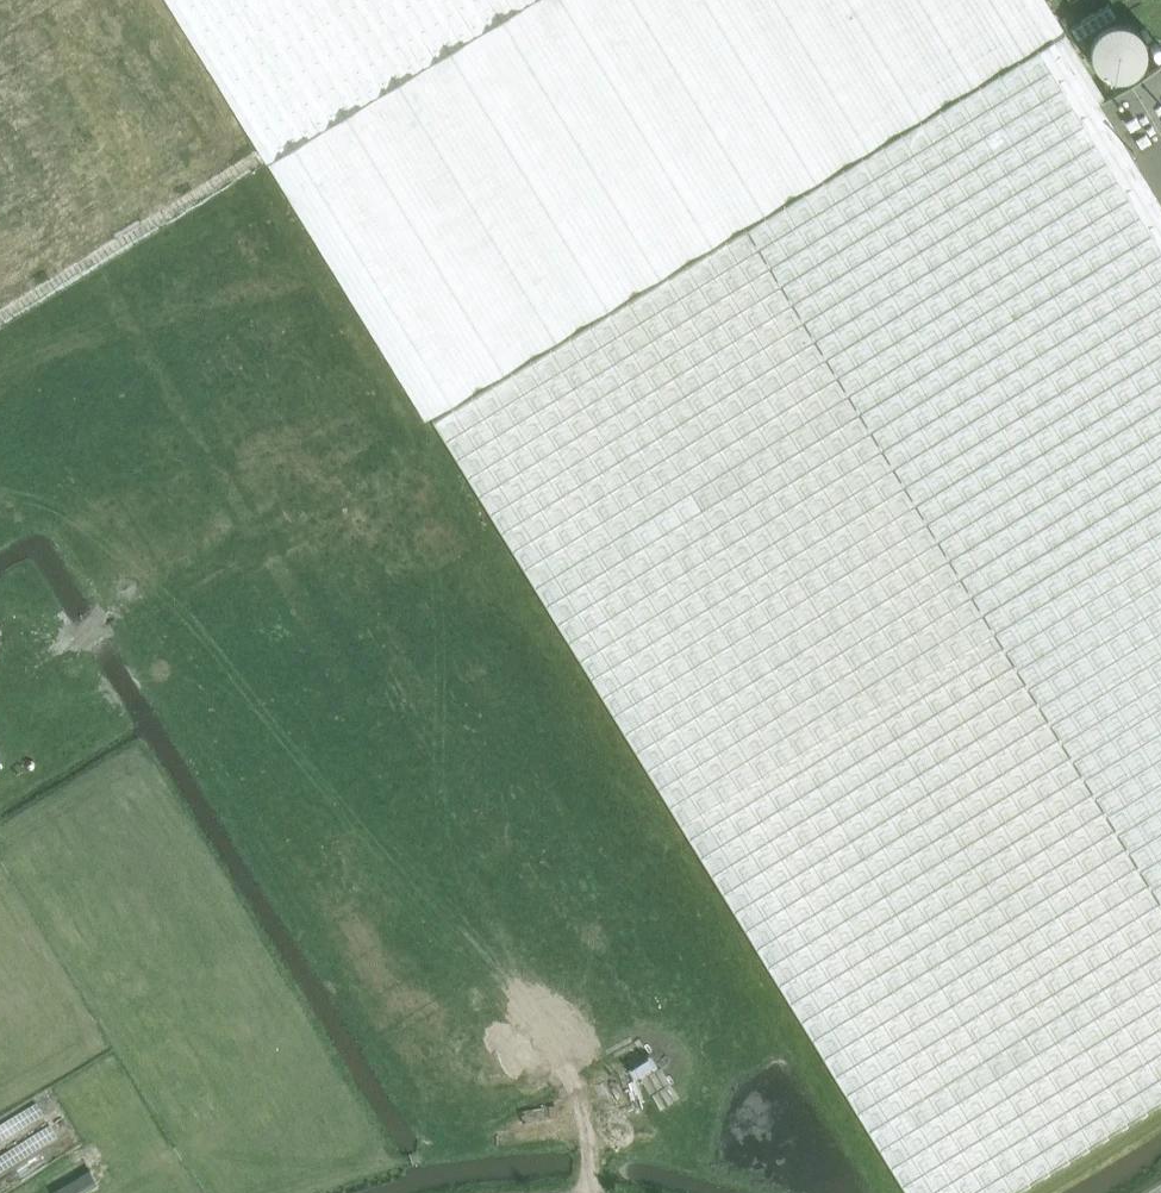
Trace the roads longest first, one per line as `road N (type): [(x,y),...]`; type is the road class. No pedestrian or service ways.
road 1 (track): [(589,1192),(595,1144),(563,1072)]

